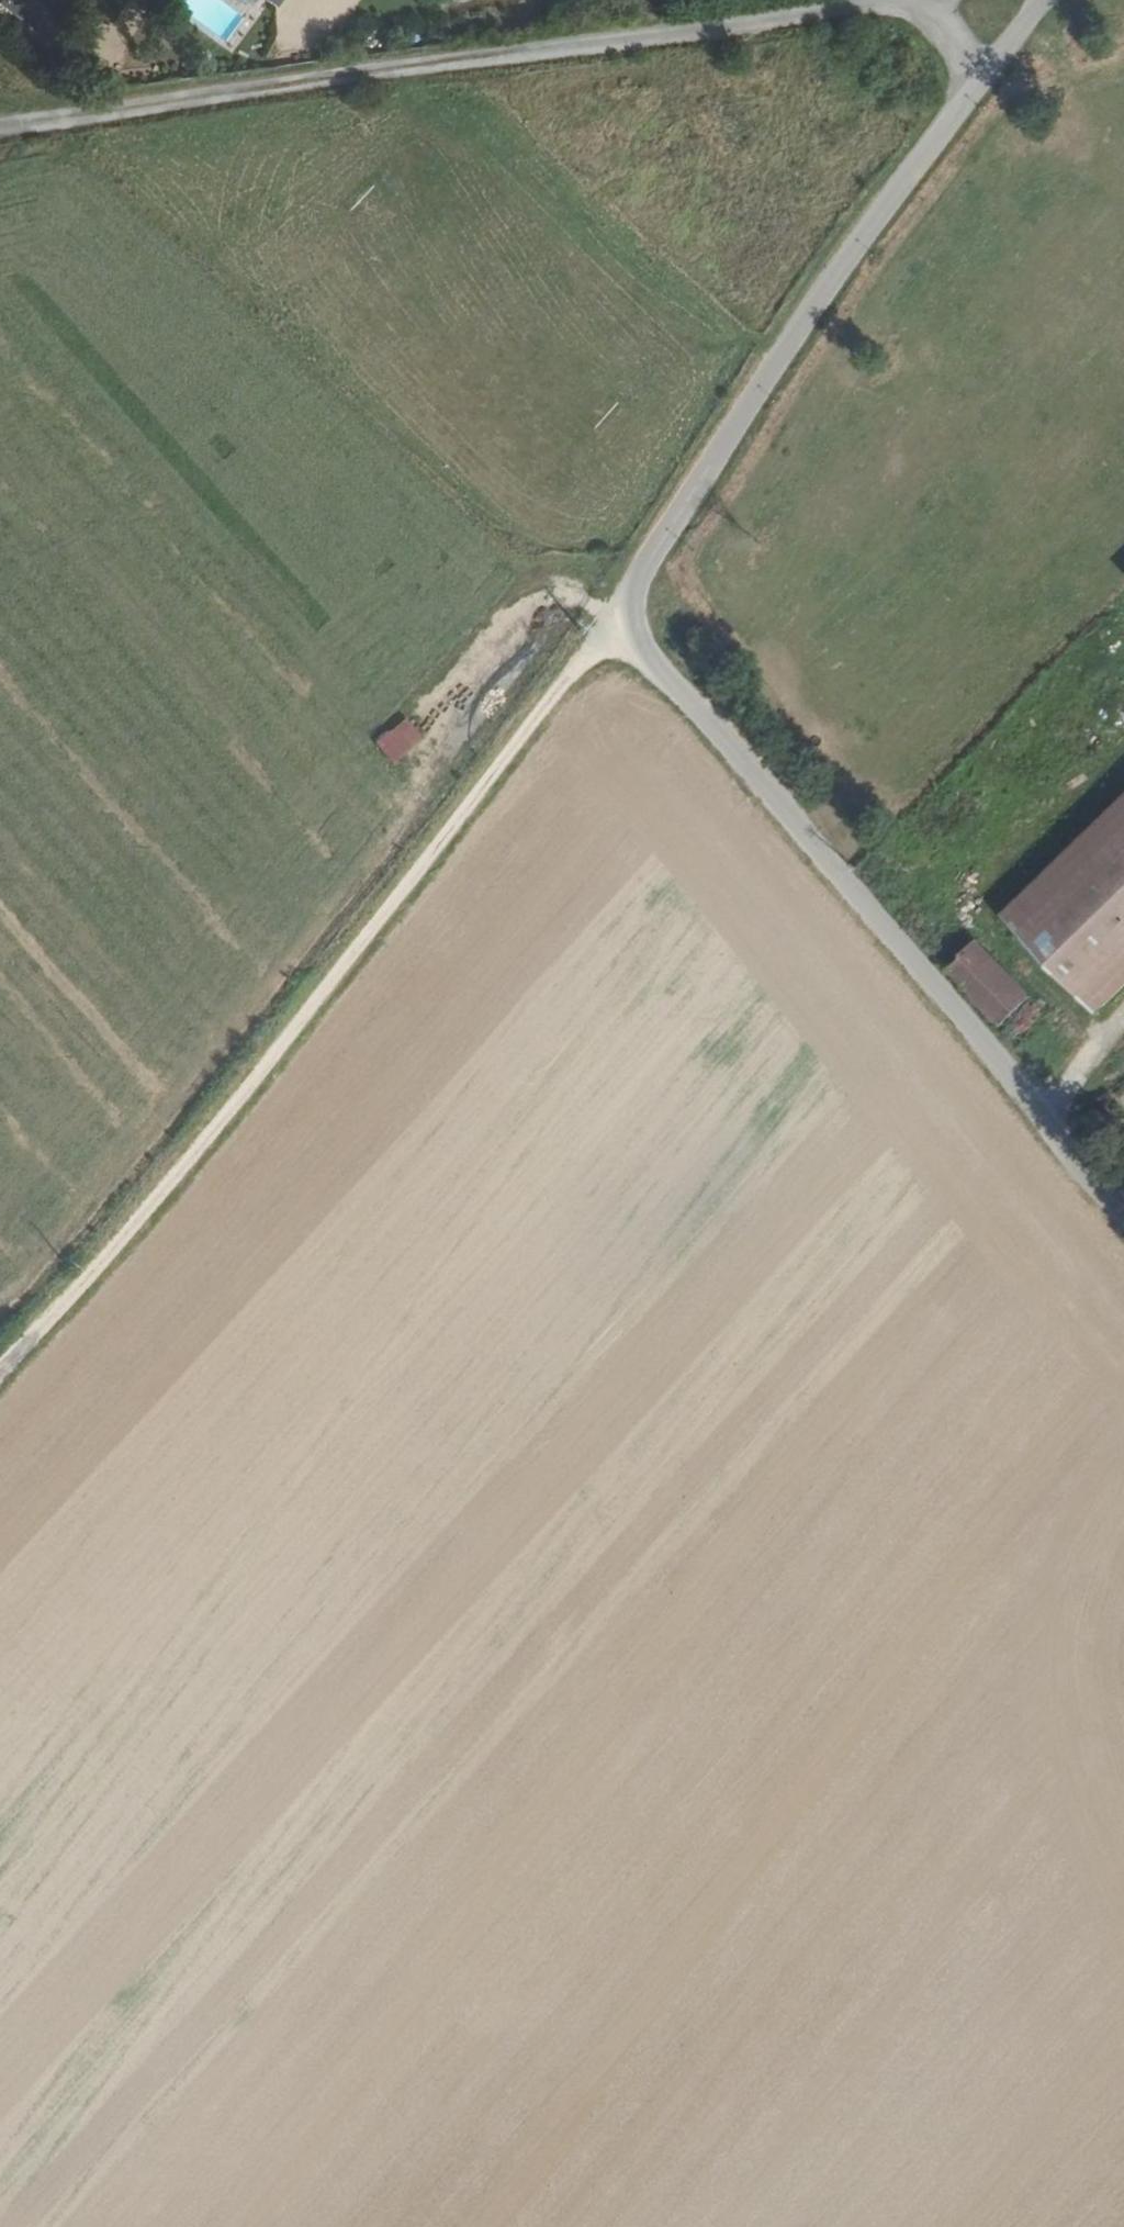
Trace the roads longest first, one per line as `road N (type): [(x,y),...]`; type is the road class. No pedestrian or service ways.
road 1 (unclassified): [(1028,0),(618,622),(1123,1206)]
road 2 (track): [(0,1352),(283,1051),(618,622)]
road 3 (track): [(0,133),(166,101),(887,0)]

